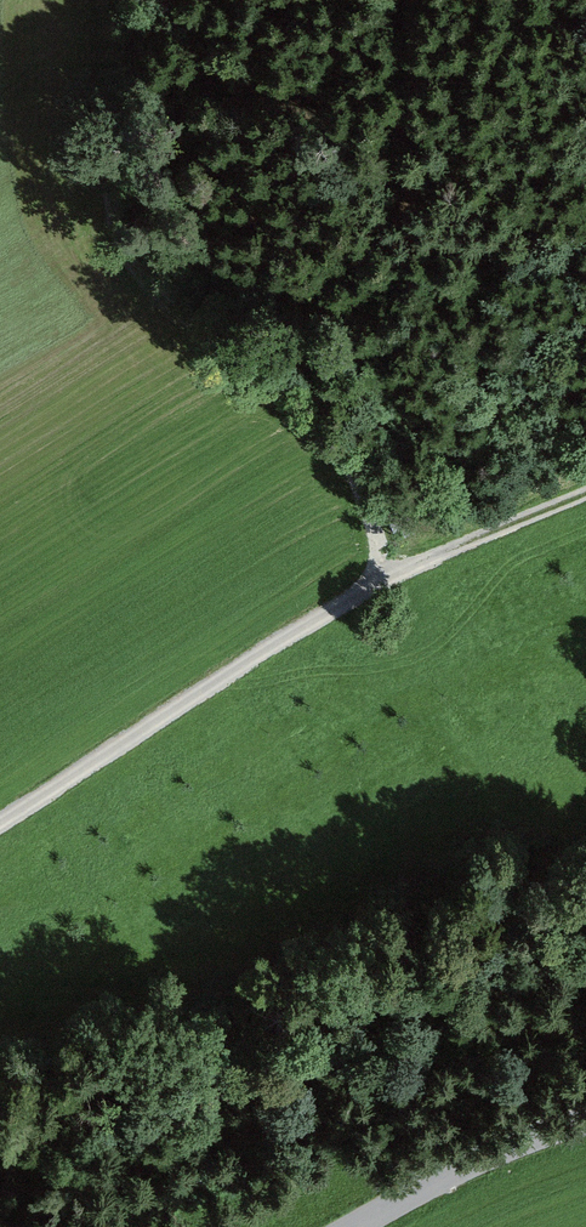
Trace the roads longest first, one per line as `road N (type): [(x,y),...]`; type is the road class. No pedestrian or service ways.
road 1 (track): [(113,0),(94,48),(96,148),(111,245),(175,334),(264,384),(319,434),(354,482),(402,577)]
road 2 (track): [(585,498),(402,577),(0,824)]
road 3 (unclassified): [(585,1122),(535,1137),(359,1226)]

